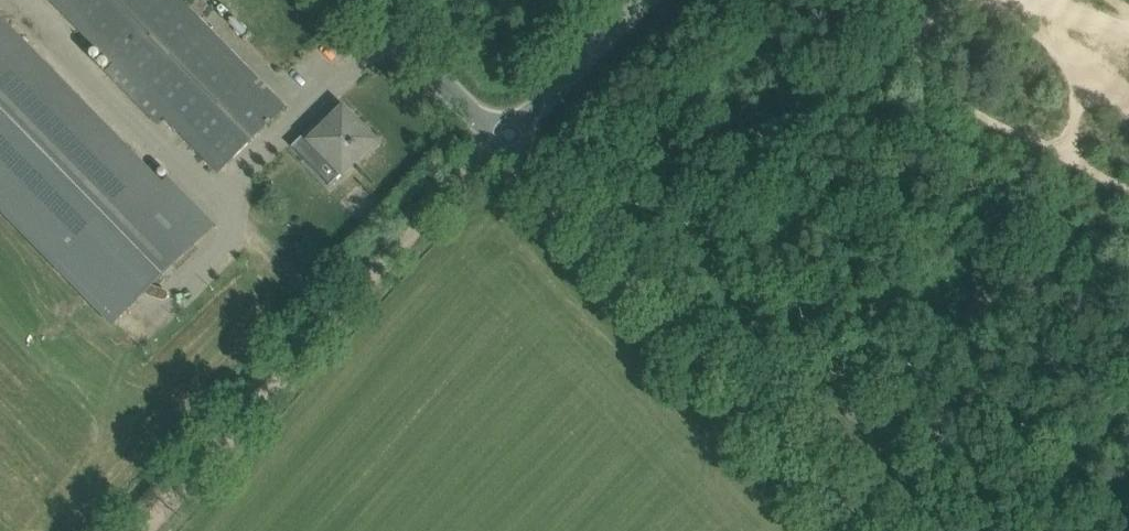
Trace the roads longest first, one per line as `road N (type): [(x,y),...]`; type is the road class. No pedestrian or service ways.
road 1 (unclassified): [(883,530),(502,138)]
road 2 (track): [(502,138),(139,530)]
road 3 (unclassified): [(502,138),(356,0)]
road 4 (unclassified): [(502,138),(645,0)]

